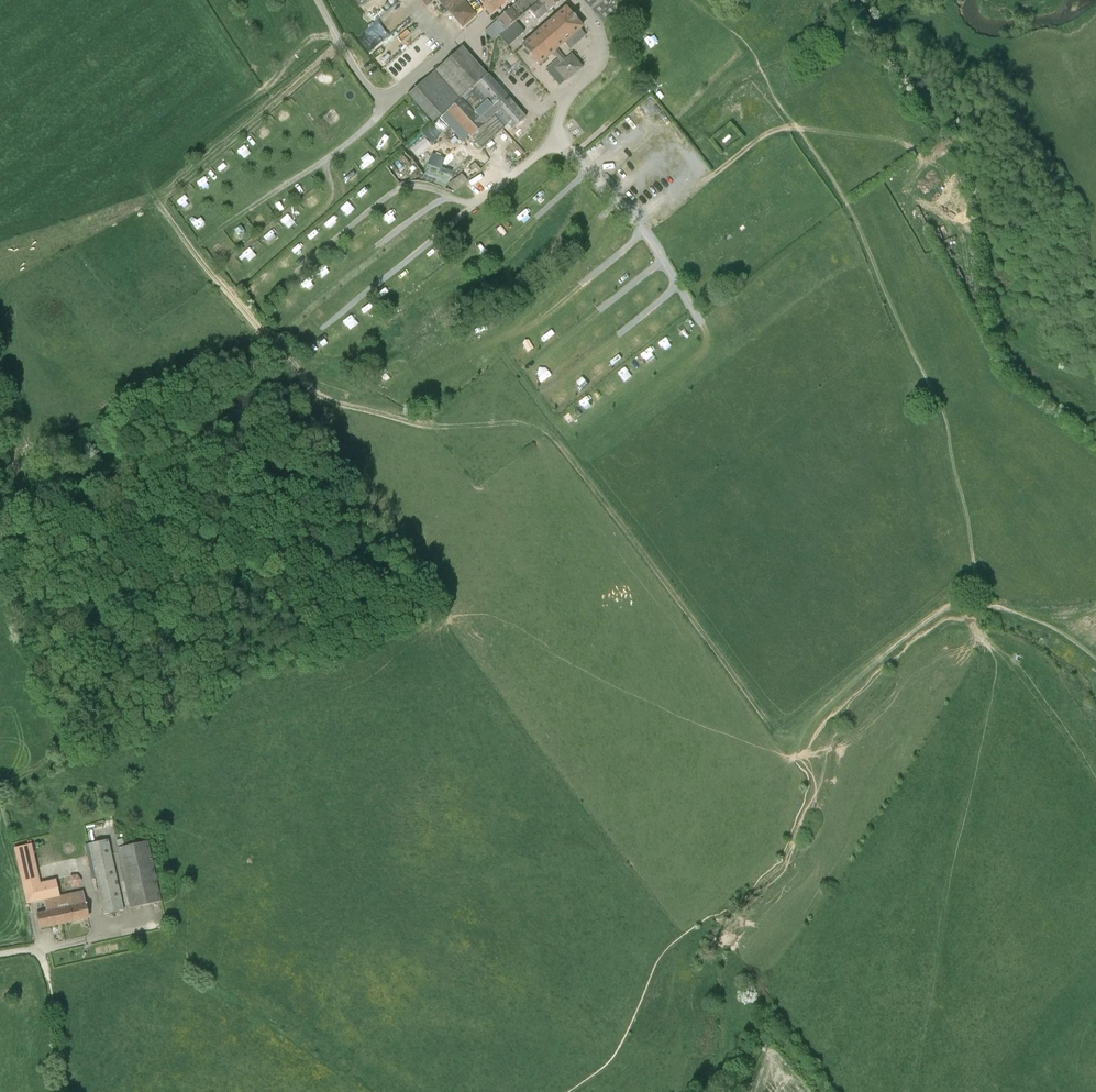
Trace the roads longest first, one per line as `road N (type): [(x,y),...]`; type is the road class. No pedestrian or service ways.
road 1 (track): [(341,44),(158,202),(316,393),(405,421),(518,422),(552,434),(777,734),(792,735),(808,721)]
road 2 (track): [(481,200),(322,329)]
road 3 (track): [(954,605),(808,721)]
road 4 (track): [(325,161),(331,203),(250,272)]

